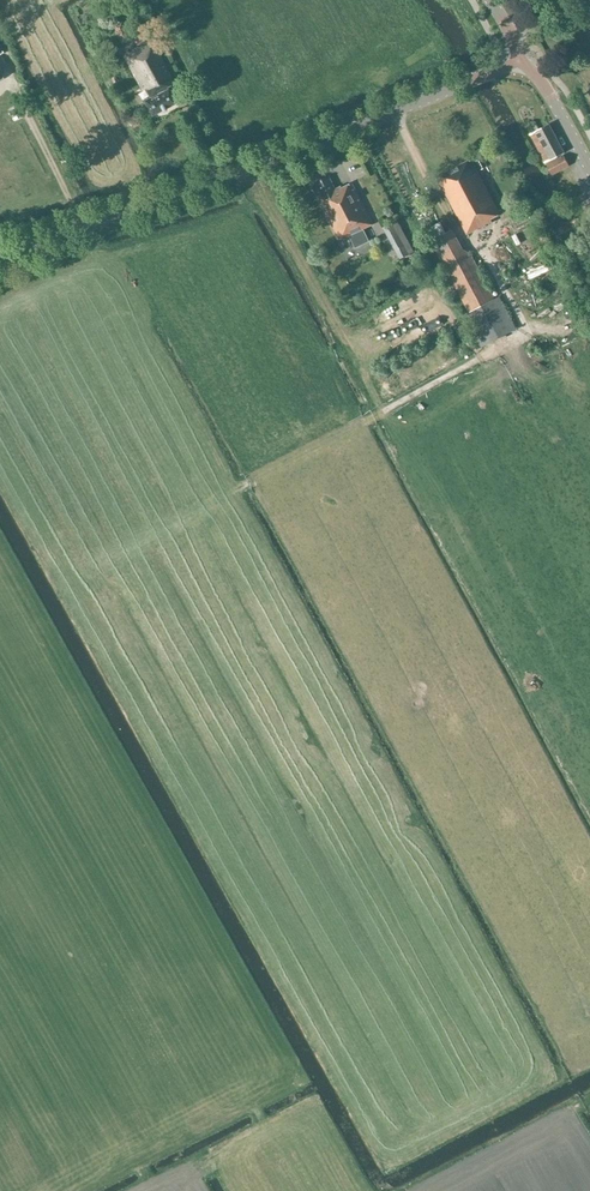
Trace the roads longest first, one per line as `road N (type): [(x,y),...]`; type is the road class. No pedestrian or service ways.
road 1 (tertiary): [(0,256),(492,72)]
road 2 (tertiary): [(589,169),(522,60)]

